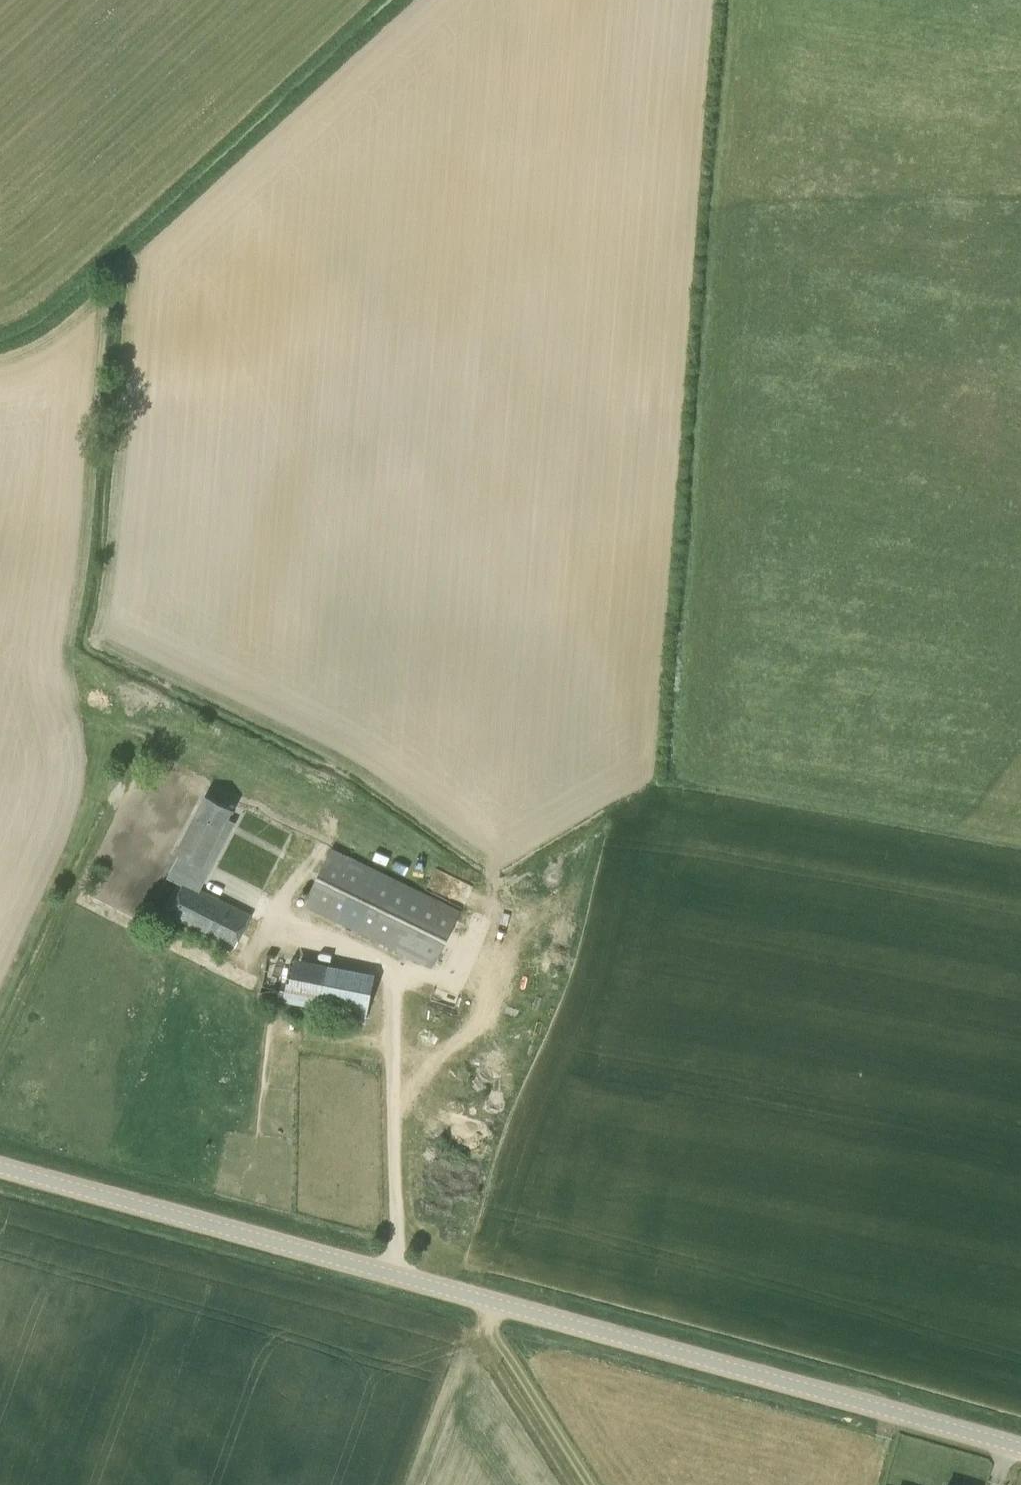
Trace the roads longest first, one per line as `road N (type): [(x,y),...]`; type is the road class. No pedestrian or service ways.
road 1 (tertiary): [(1020,1449),(0,1169)]

